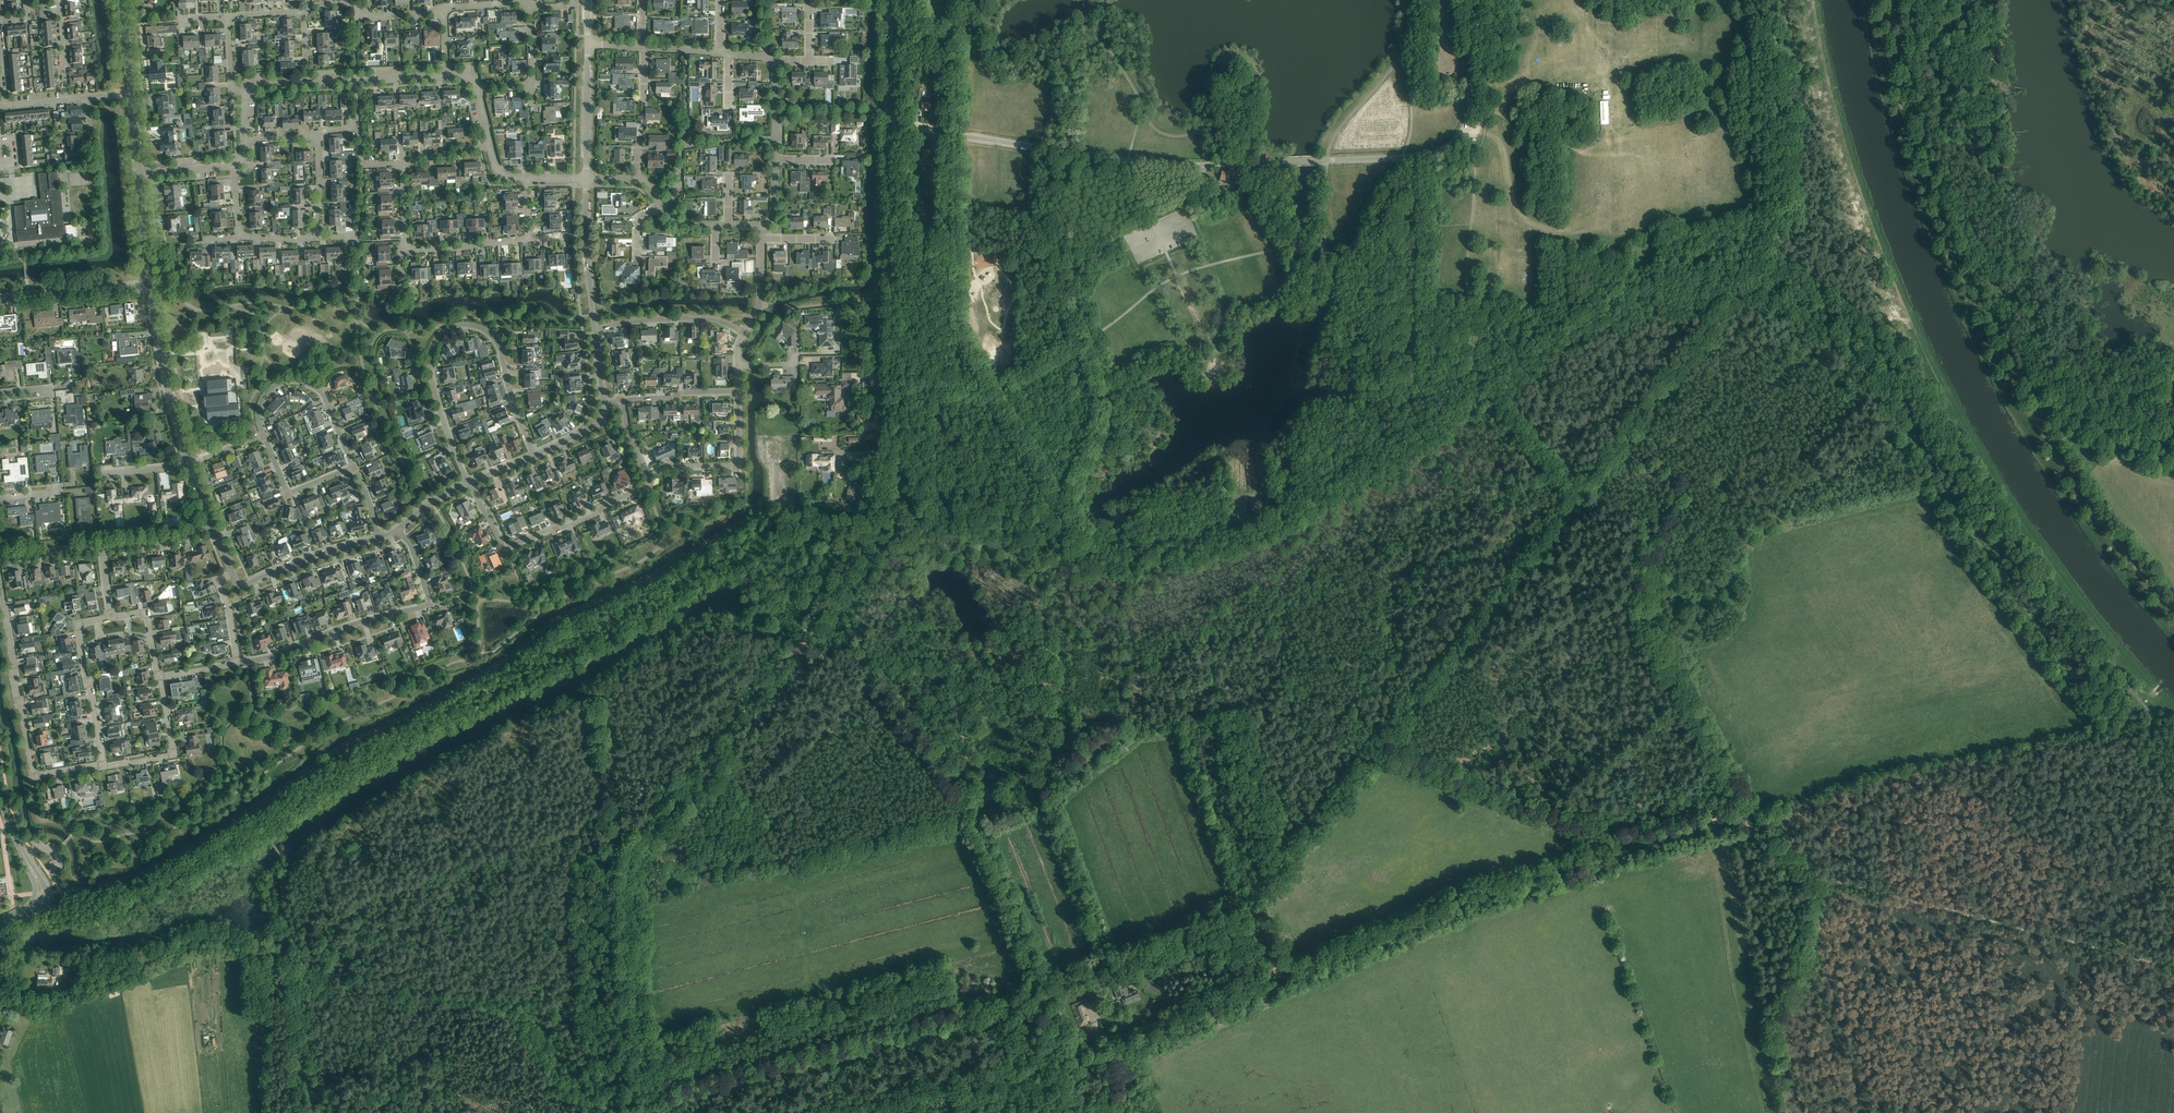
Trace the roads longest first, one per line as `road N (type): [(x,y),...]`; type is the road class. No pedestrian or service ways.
road 1 (track): [(630,1112),(665,1091),(1047,994),(1226,932),(1254,912),(1379,750)]
road 2 (track): [(1766,249),(1801,267),(1974,544),(2054,650),(2173,778)]
road 3 (track): [(1055,1072),(1043,995),(967,808),(865,684),(803,643)]
road 4 (unclassified): [(1285,162),(1166,165),(890,126)]
road 5 (unclassified): [(871,511),(891,425),(890,126)]
road 6 (track): [(1379,750),(1599,839),(1745,811)]
road 7 (track): [(1820,875),(2173,969)]
road 8 (track): [(1604,465),(1379,750)]
road 9 (residential): [(535,455),(494,338),(471,325),(447,329),(431,349),(430,369),(468,482)]
road 10 (unclassified): [(1285,162),(1429,155),(1455,140),(1470,105),(1470,0)]
road 11 (track): [(629,1112),(622,872),(650,816)]
road 12 (track): [(1745,811),(1659,645),(1646,592),(1657,540)]
road 13 (residential): [(239,664),(432,605),(412,548),(397,530)]
road 14 (track): [(1604,465),(1779,242)]
road 15 (residential): [(100,765),(33,772),(0,584)]
road 16 (track): [(2027,406),(2115,542),(2173,612)]
road 17 (track): [(1779,242),(1786,217),(1772,0)]
road 18 (residential): [(468,482),(507,546),(597,513),(650,486),(646,474)]
road 19 (track): [(1489,389),(1555,481),(1641,521),(1657,540)]
road 20 (track): [(650,816),(803,643)]
road 21 (track): [(1932,202),(2027,406)]
road 22 (track): [(1876,0),(1932,202)]
road 23 (residential): [(354,467),(322,393),(305,382),(284,381),(267,393),(259,414),(264,435)]
road 24 (residential): [(189,463),(150,285)]
road 25 (residential): [(100,765),(77,631),(84,622),(111,617)]
road 26 (residential): [(646,474),(739,465),(738,391)]
road 27 (residential): [(744,332),(700,318),(595,329)]
road 28 (residential): [(0,300),(150,285)]
road 29 (residential): [(595,329),(586,179)]
road 30 (residential): [(160,678),(172,753),(100,765)]
road 31 (residential): [(239,585),(378,538)]
road 32 (track): [(1657,540),(1669,494),(1666,469),(1649,457),(1604,465)]
road 33 (residential): [(447,76),(308,83)]
road 34 (residential): [(586,179),(587,44)]
road 35 (residential): [(264,435),(288,492),(354,467)]
road 36 (track): [(1151,217),(1067,253),(1030,253)]
road 37 (residential): [(403,251),(529,239)]
road 38 (unclassified): [(890,126),(890,0)]

